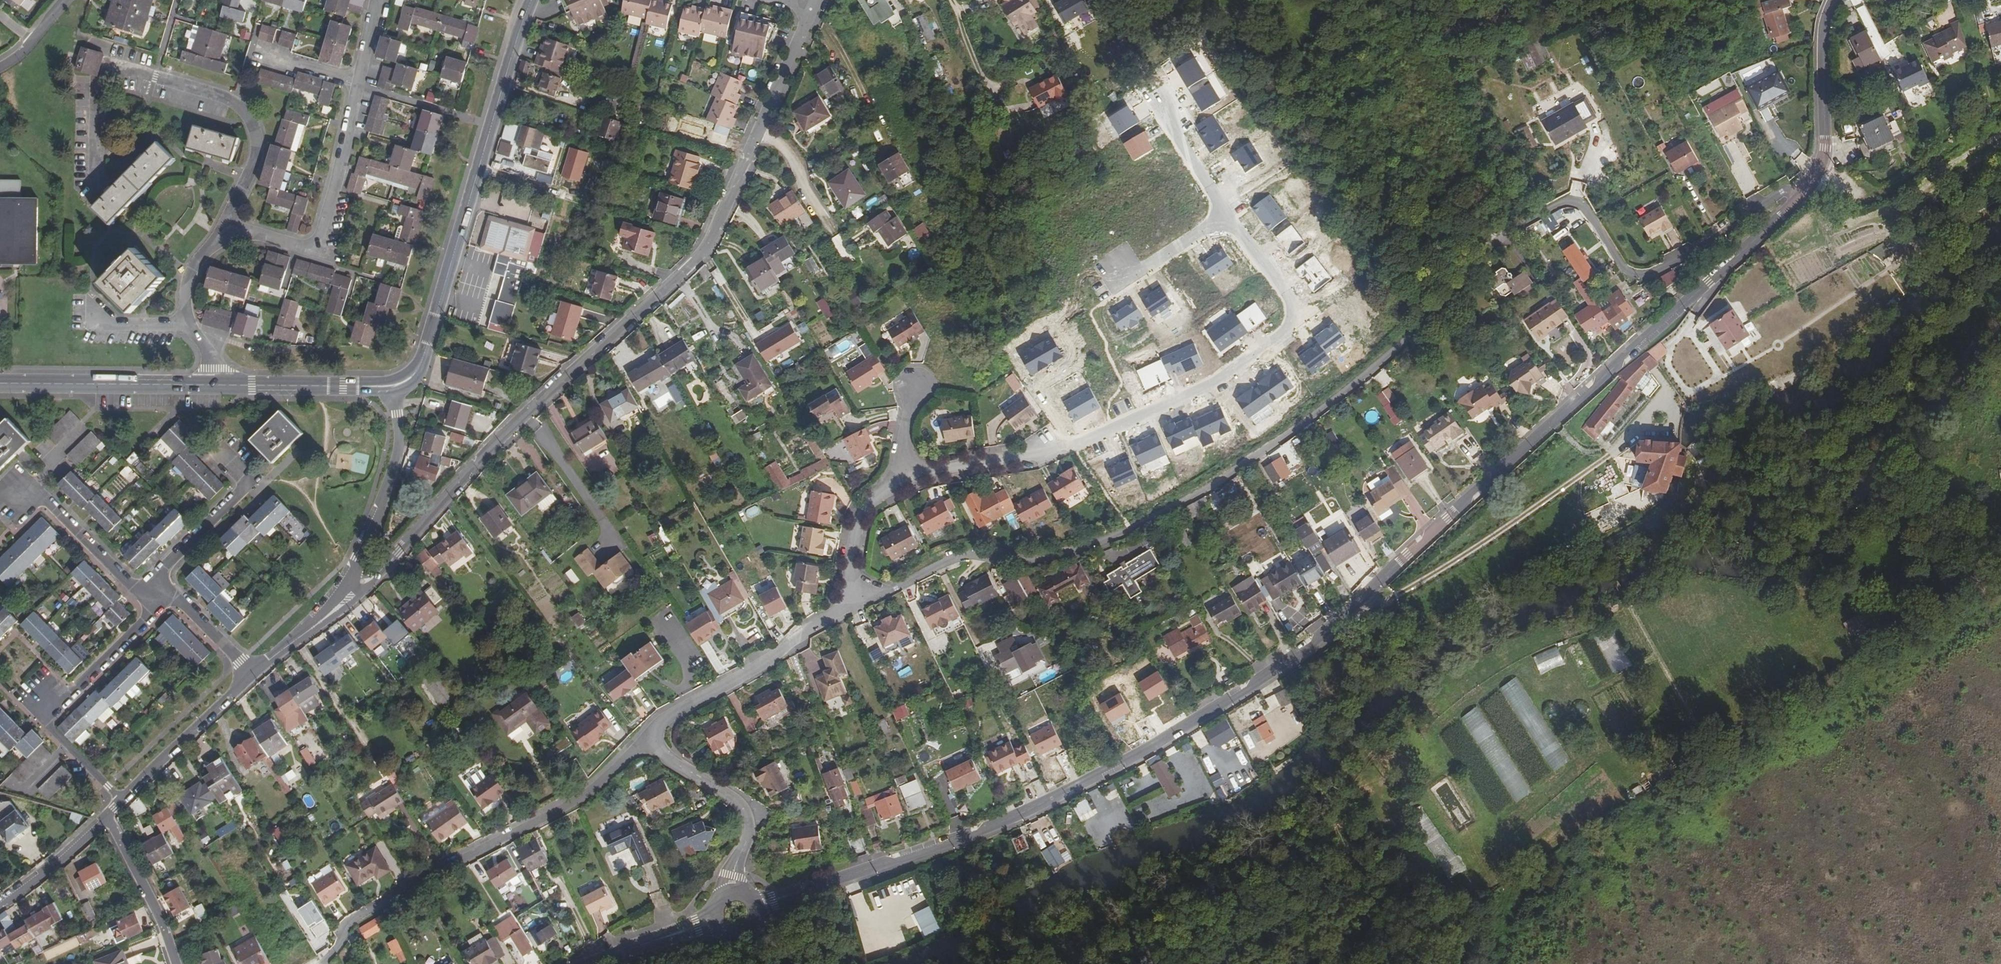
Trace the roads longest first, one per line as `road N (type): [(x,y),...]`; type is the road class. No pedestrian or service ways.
road 1 (tertiary): [(754,909),(972,837),(1239,696),(1328,631),(1806,184)]
road 2 (residential): [(1806,184),(1677,261),(1638,276),(1622,273),(1586,210),(1568,201),(1537,215),(1490,248),(1408,343),(1236,472),(1130,530),(1043,557),(974,549),(849,604)]
road 3 (residential): [(338,604),(717,239),(813,7)]
road 4 (residential): [(1229,215),(1292,296),(1288,333),(1215,384),(1072,446),(900,479)]
road 5 (tertiary): [(402,384),(421,366),(532,0)]
road 6 (residential): [(642,738),(582,797),(351,920),(322,963)]
road 7 (residential): [(226,226),(256,151),(251,120),(226,96),(133,69),(108,74),(99,90),(96,181)]
road 8 (residential): [(121,801),(47,722),(158,608)]
road 9 (residential): [(358,80),(338,177),(314,244),(226,226)]
road 10 (residential): [(849,604),(642,738)]
road 11 (tertiary): [(338,604),(396,459),(402,384)]
road 12 (tertiary): [(0,383),(215,385)]
road 13 (residential): [(732,893),(731,870),(750,825),(742,804),(642,738)]
road 14 (residential): [(240,446),(229,458),(254,491),(157,583),(175,595)]
road 15 (residential): [(158,608),(28,485),(13,499)]
road 16 (tertiary): [(1806,184),(1824,147),(1825,34),(1835,0)]
road 17 (tertiary): [(215,385),(402,384)]
road 18 (tertiary): [(121,801),(253,675)]
road 19 (residential): [(215,385),(216,367),(186,302),(194,266),(226,226)]
road 20 (residential): [(107,815),(176,963)]
road 21 (residential): [(900,479),(862,513),(849,604)]
road 22 (tertiary): [(0,908),(107,815)]
road 23 (residential): [(1158,99),(1229,215)]
road 24 (residential): [(1229,215),(1117,288)]
road 25 (tertiary): [(591,963),(715,922)]

